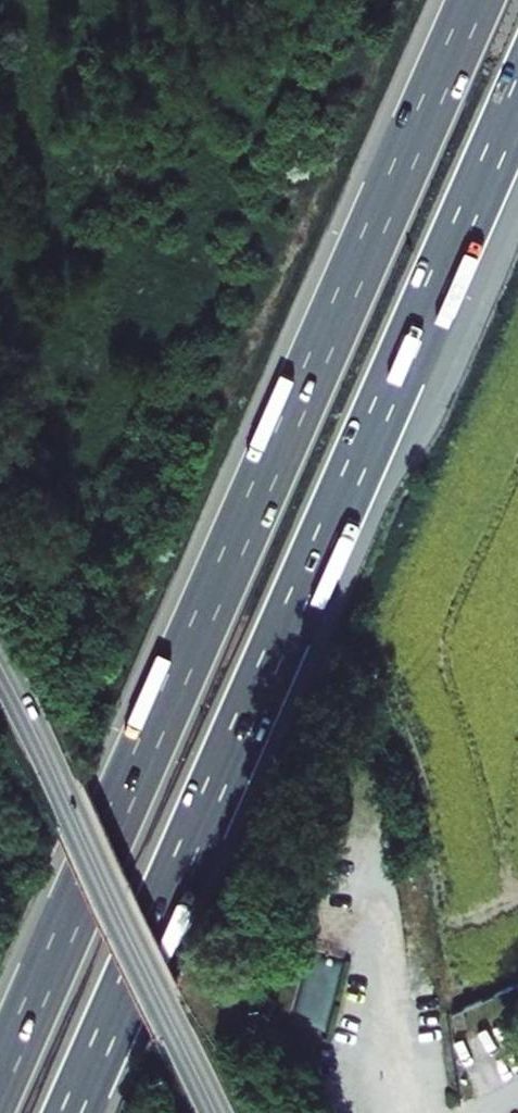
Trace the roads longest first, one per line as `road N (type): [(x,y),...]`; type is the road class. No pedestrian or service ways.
road 1 (motorway): [(475,0),(0,1077)]
road 2 (motorway): [(71,1112),(517,97)]
road 3 (tertiary): [(0,667),(219,1112)]

